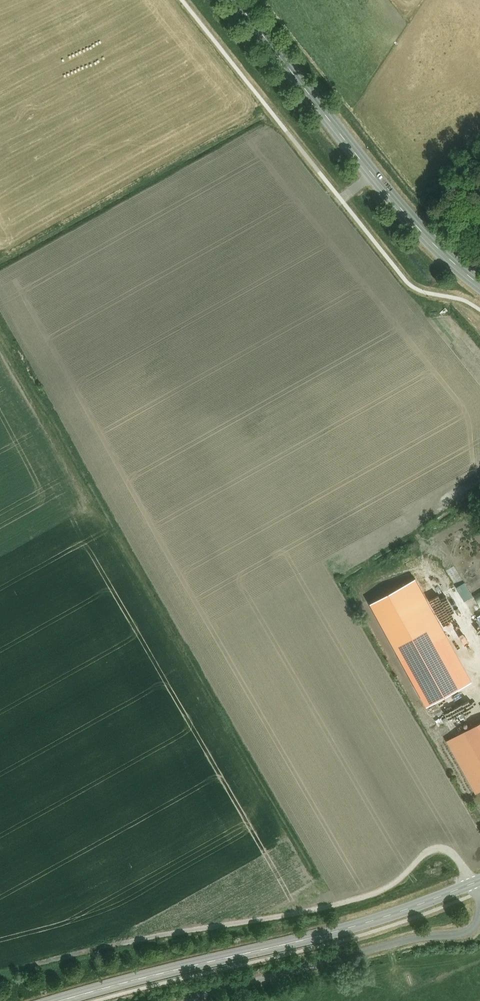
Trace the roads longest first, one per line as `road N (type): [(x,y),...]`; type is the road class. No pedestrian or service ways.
road 1 (tertiary): [(479,880),(374,919),(52,1000)]
road 2 (tertiary): [(232,0),(379,183),(479,285)]

